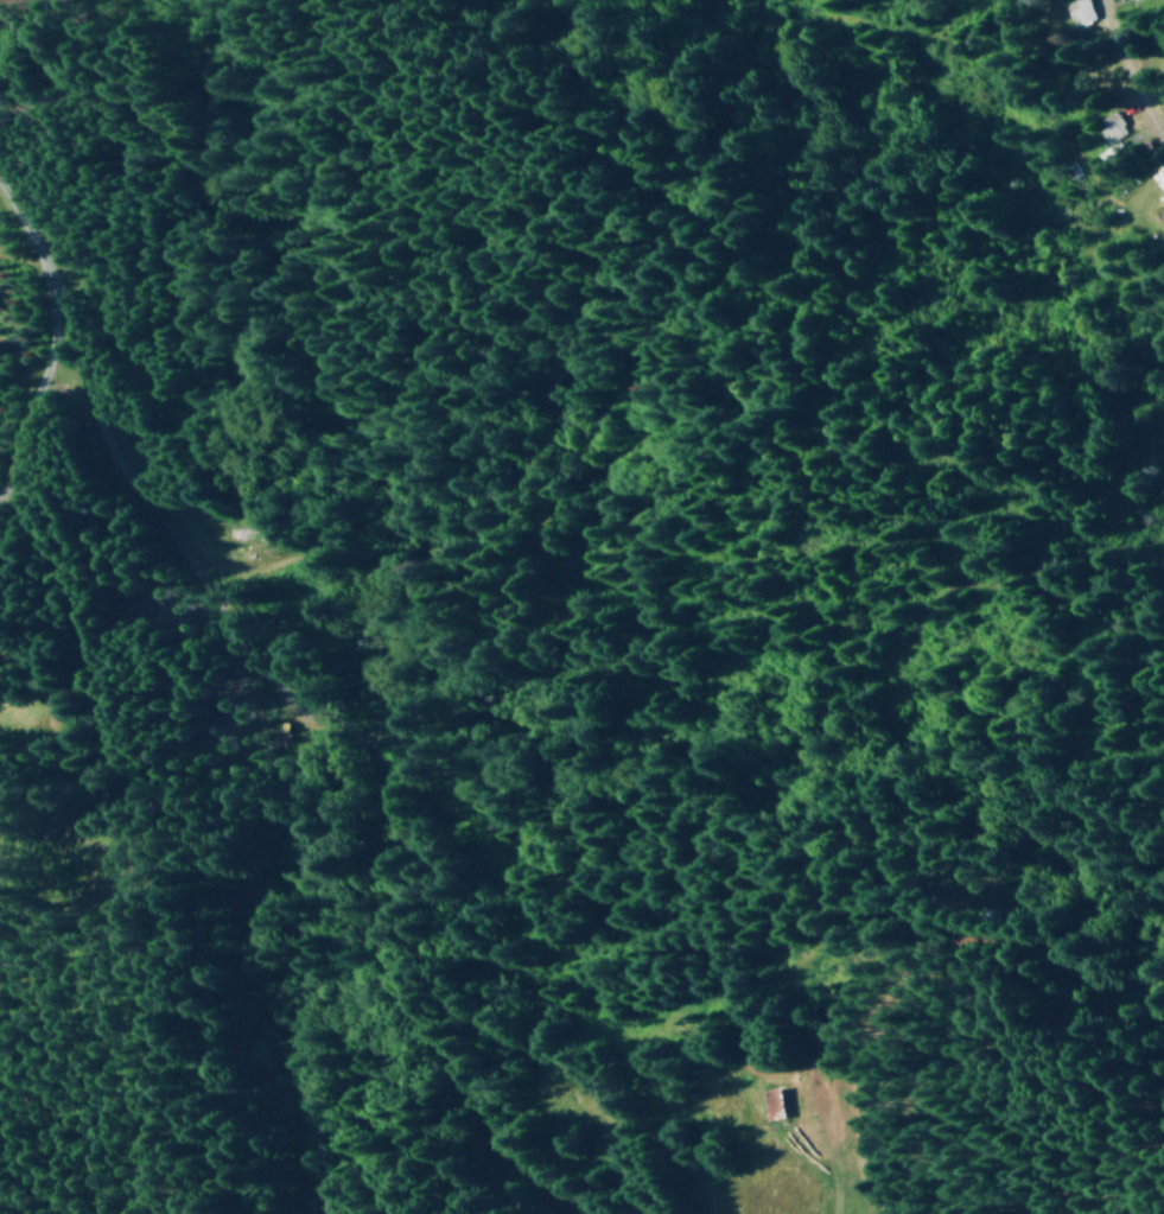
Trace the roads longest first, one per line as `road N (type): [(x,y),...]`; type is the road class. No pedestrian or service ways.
road 1 (residential): [(436,1213),(406,1180),(371,977),(343,921),(147,668),(0,392)]

